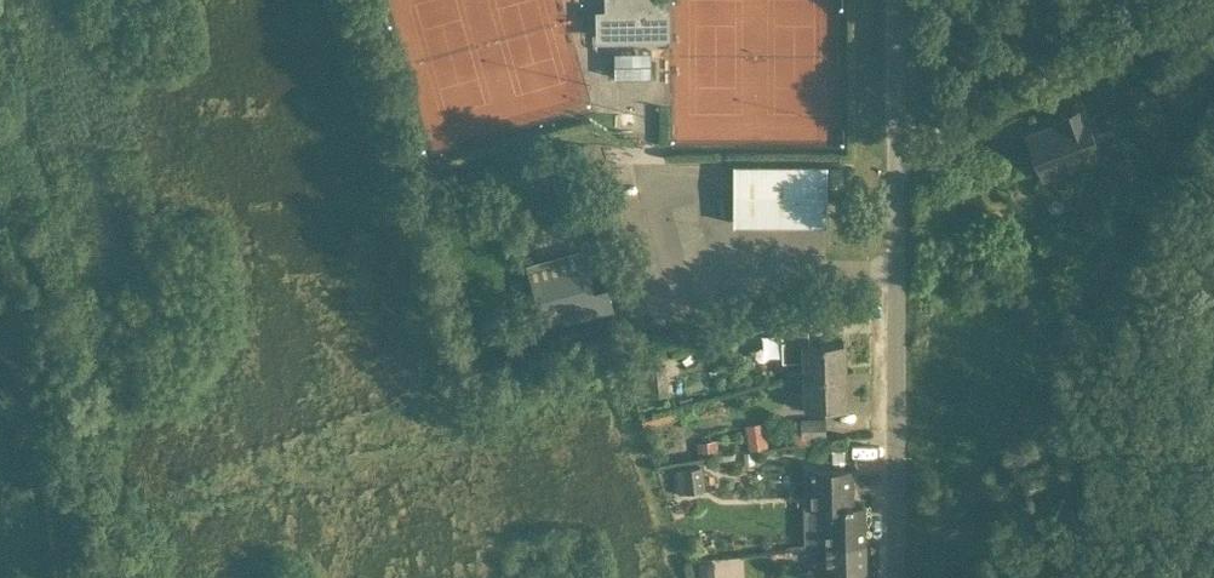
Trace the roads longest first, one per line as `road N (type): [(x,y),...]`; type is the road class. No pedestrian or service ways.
road 1 (unclassified): [(897,577),(899,0)]
road 2 (track): [(1213,1),(1110,39),(933,139),(898,140)]

